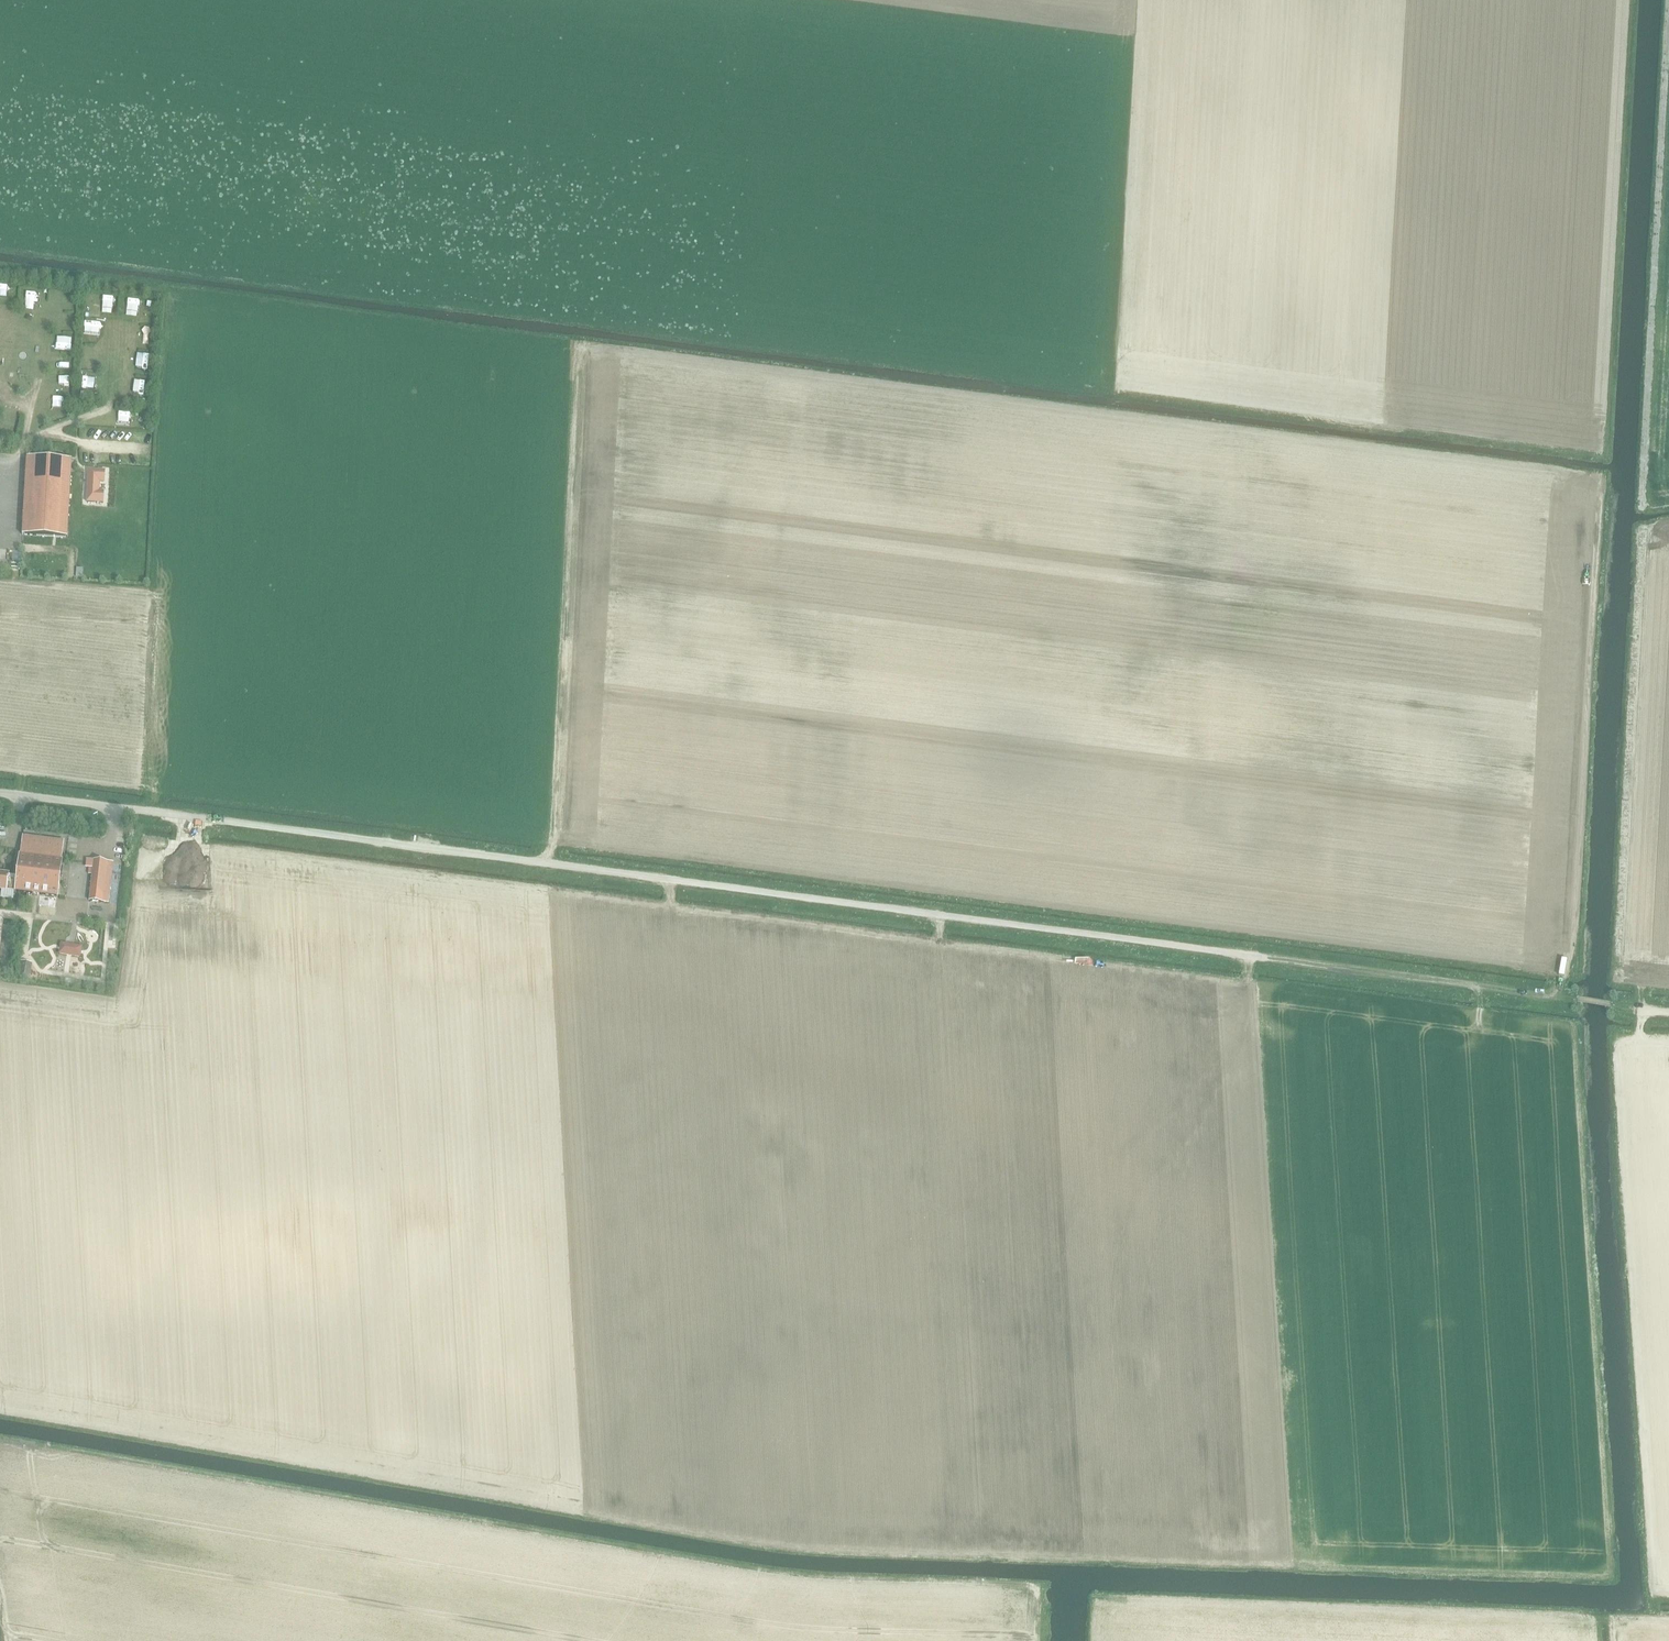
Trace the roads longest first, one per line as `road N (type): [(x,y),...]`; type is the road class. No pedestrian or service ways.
road 1 (unclassified): [(1287,958),(0,794)]
road 2 (track): [(1645,1009),(1642,1032),(1612,1030),(1651,1617),(1591,1616),(1594,1640)]
road 3 (track): [(1574,999),(1287,958)]
road 4 (track): [(1,461),(48,431),(112,407)]

